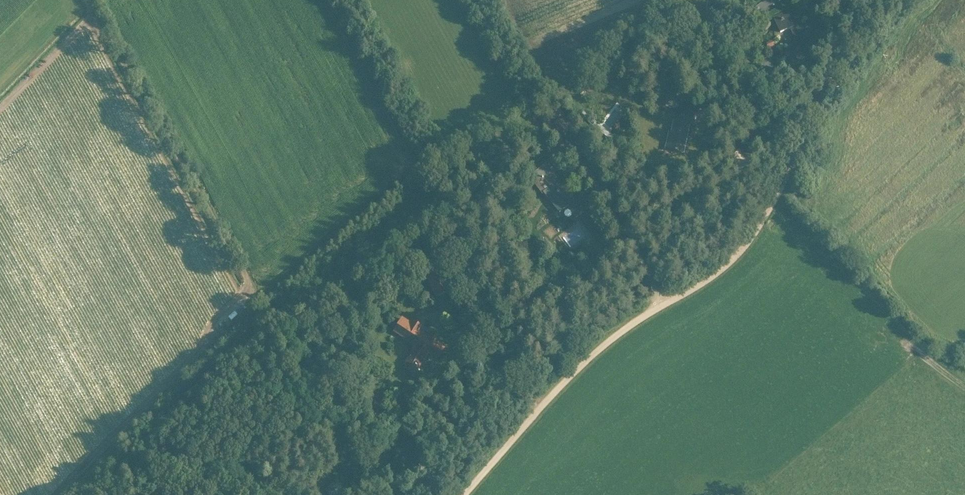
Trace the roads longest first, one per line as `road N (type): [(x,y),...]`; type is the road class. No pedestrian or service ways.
road 1 (track): [(475,494),(598,347),(754,240),(858,53),(901,0)]
road 2 (track): [(367,494),(320,442),(311,403),(262,302),(92,0)]

